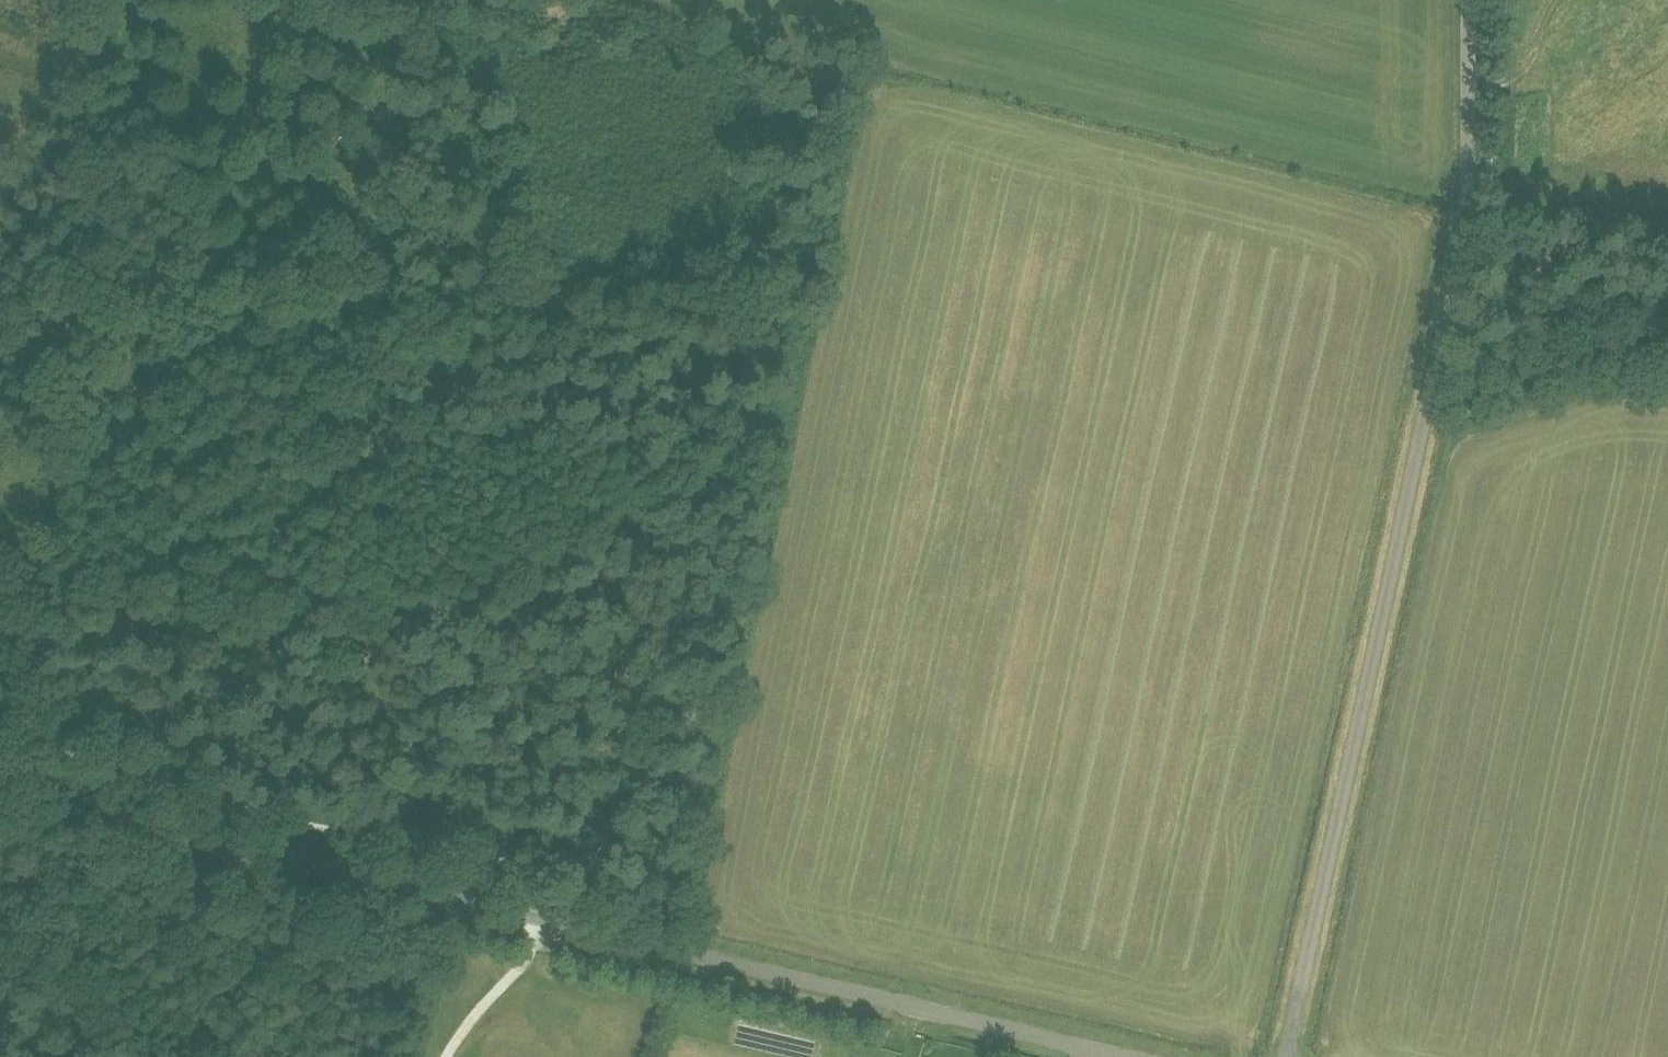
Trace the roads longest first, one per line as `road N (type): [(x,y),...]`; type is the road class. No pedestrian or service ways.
road 1 (unclassified): [(1119,1056),(0,792)]
road 2 (unclassified): [(1286,1056),(1454,280),(1468,199),(1468,0)]

